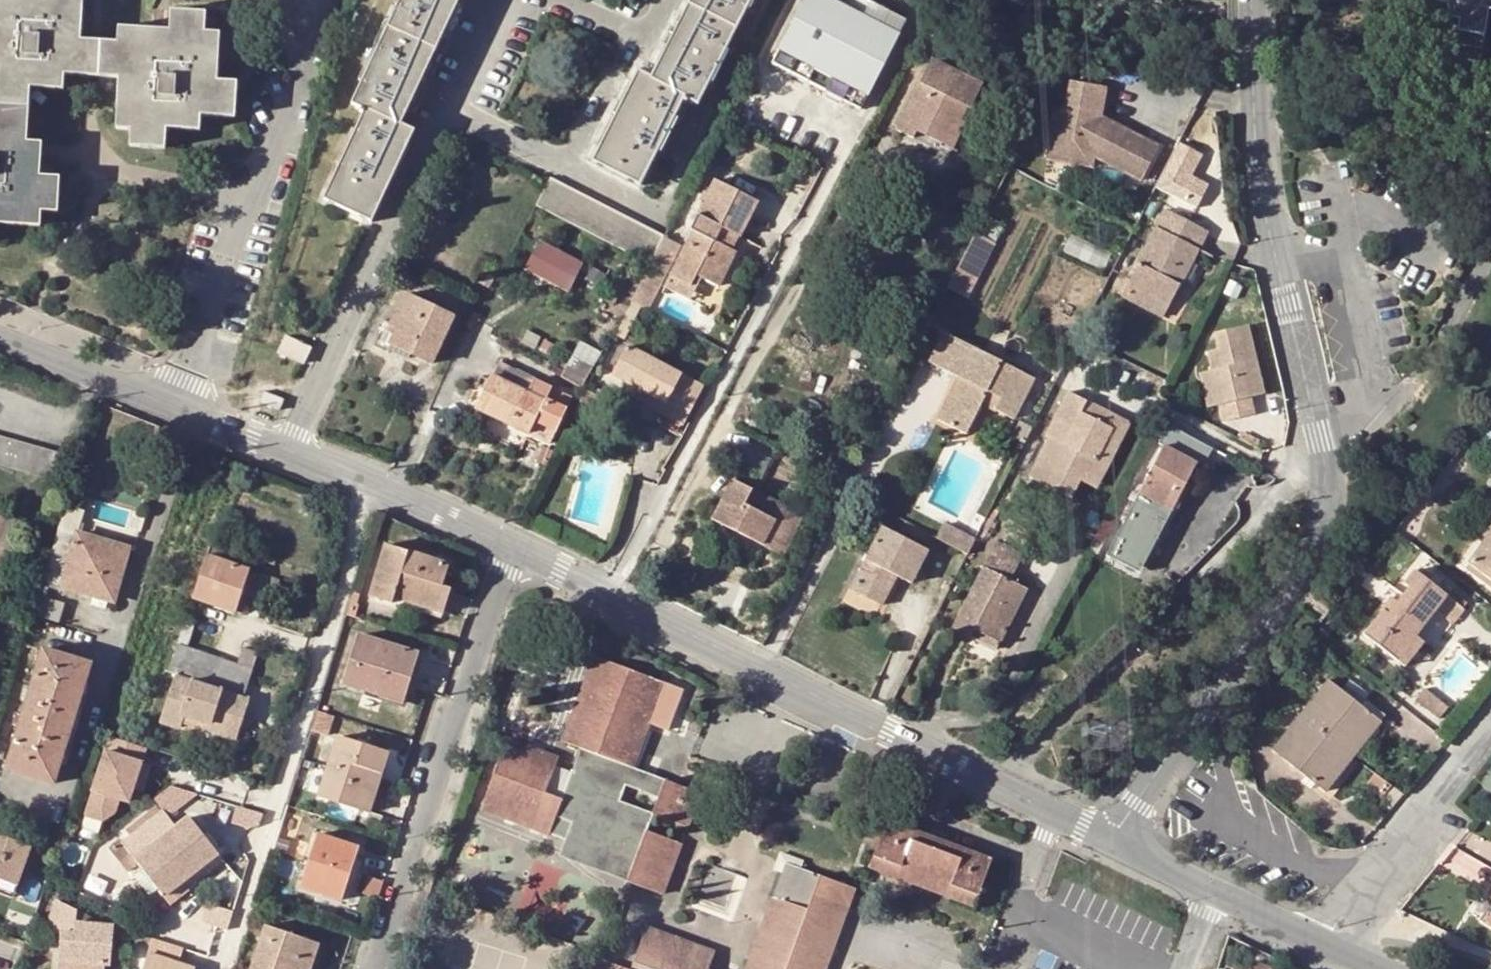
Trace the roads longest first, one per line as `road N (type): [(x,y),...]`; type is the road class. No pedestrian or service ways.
road 1 (residential): [(516,552),(1115,843)]
road 2 (residential): [(1115,843),(1314,557),(1333,513),(1323,447)]
road 3 (residential): [(1323,447),(1273,254),(1248,95),(1242,0)]
road 4 (residential): [(516,552),(379,968)]
road 5 (residential): [(189,412),(383,487),(516,552)]
road 6 (residential): [(189,412),(92,713)]
road 7 (residential): [(1490,240),(1416,378),(1323,447)]
road 8 (residential): [(1328,946),(1490,731)]
road 9 (residential): [(0,340),(189,412)]
road 10 (residential): [(1213,892),(1328,946)]

